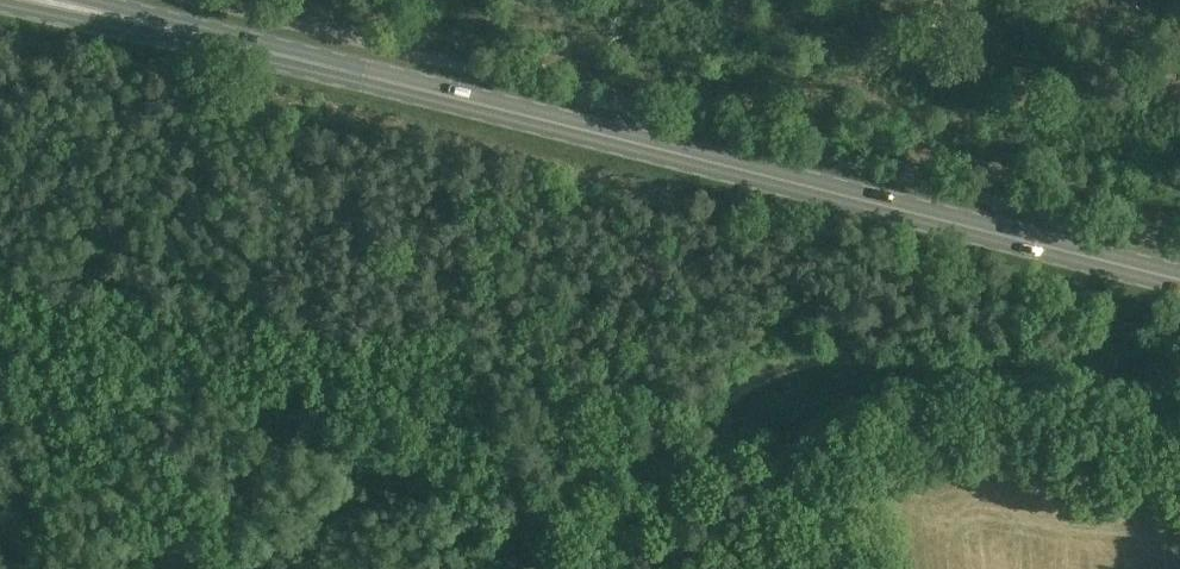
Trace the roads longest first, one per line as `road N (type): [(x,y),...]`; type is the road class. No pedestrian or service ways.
road 1 (primary): [(1179,275),(730,160),(233,46)]
road 2 (track): [(453,568),(559,496),(721,411),(748,382),(785,361),(819,354),(1046,352),(1179,360)]
road 3 (primary): [(0,3),(233,46)]
road 4 (primary): [(233,46),(93,0)]

